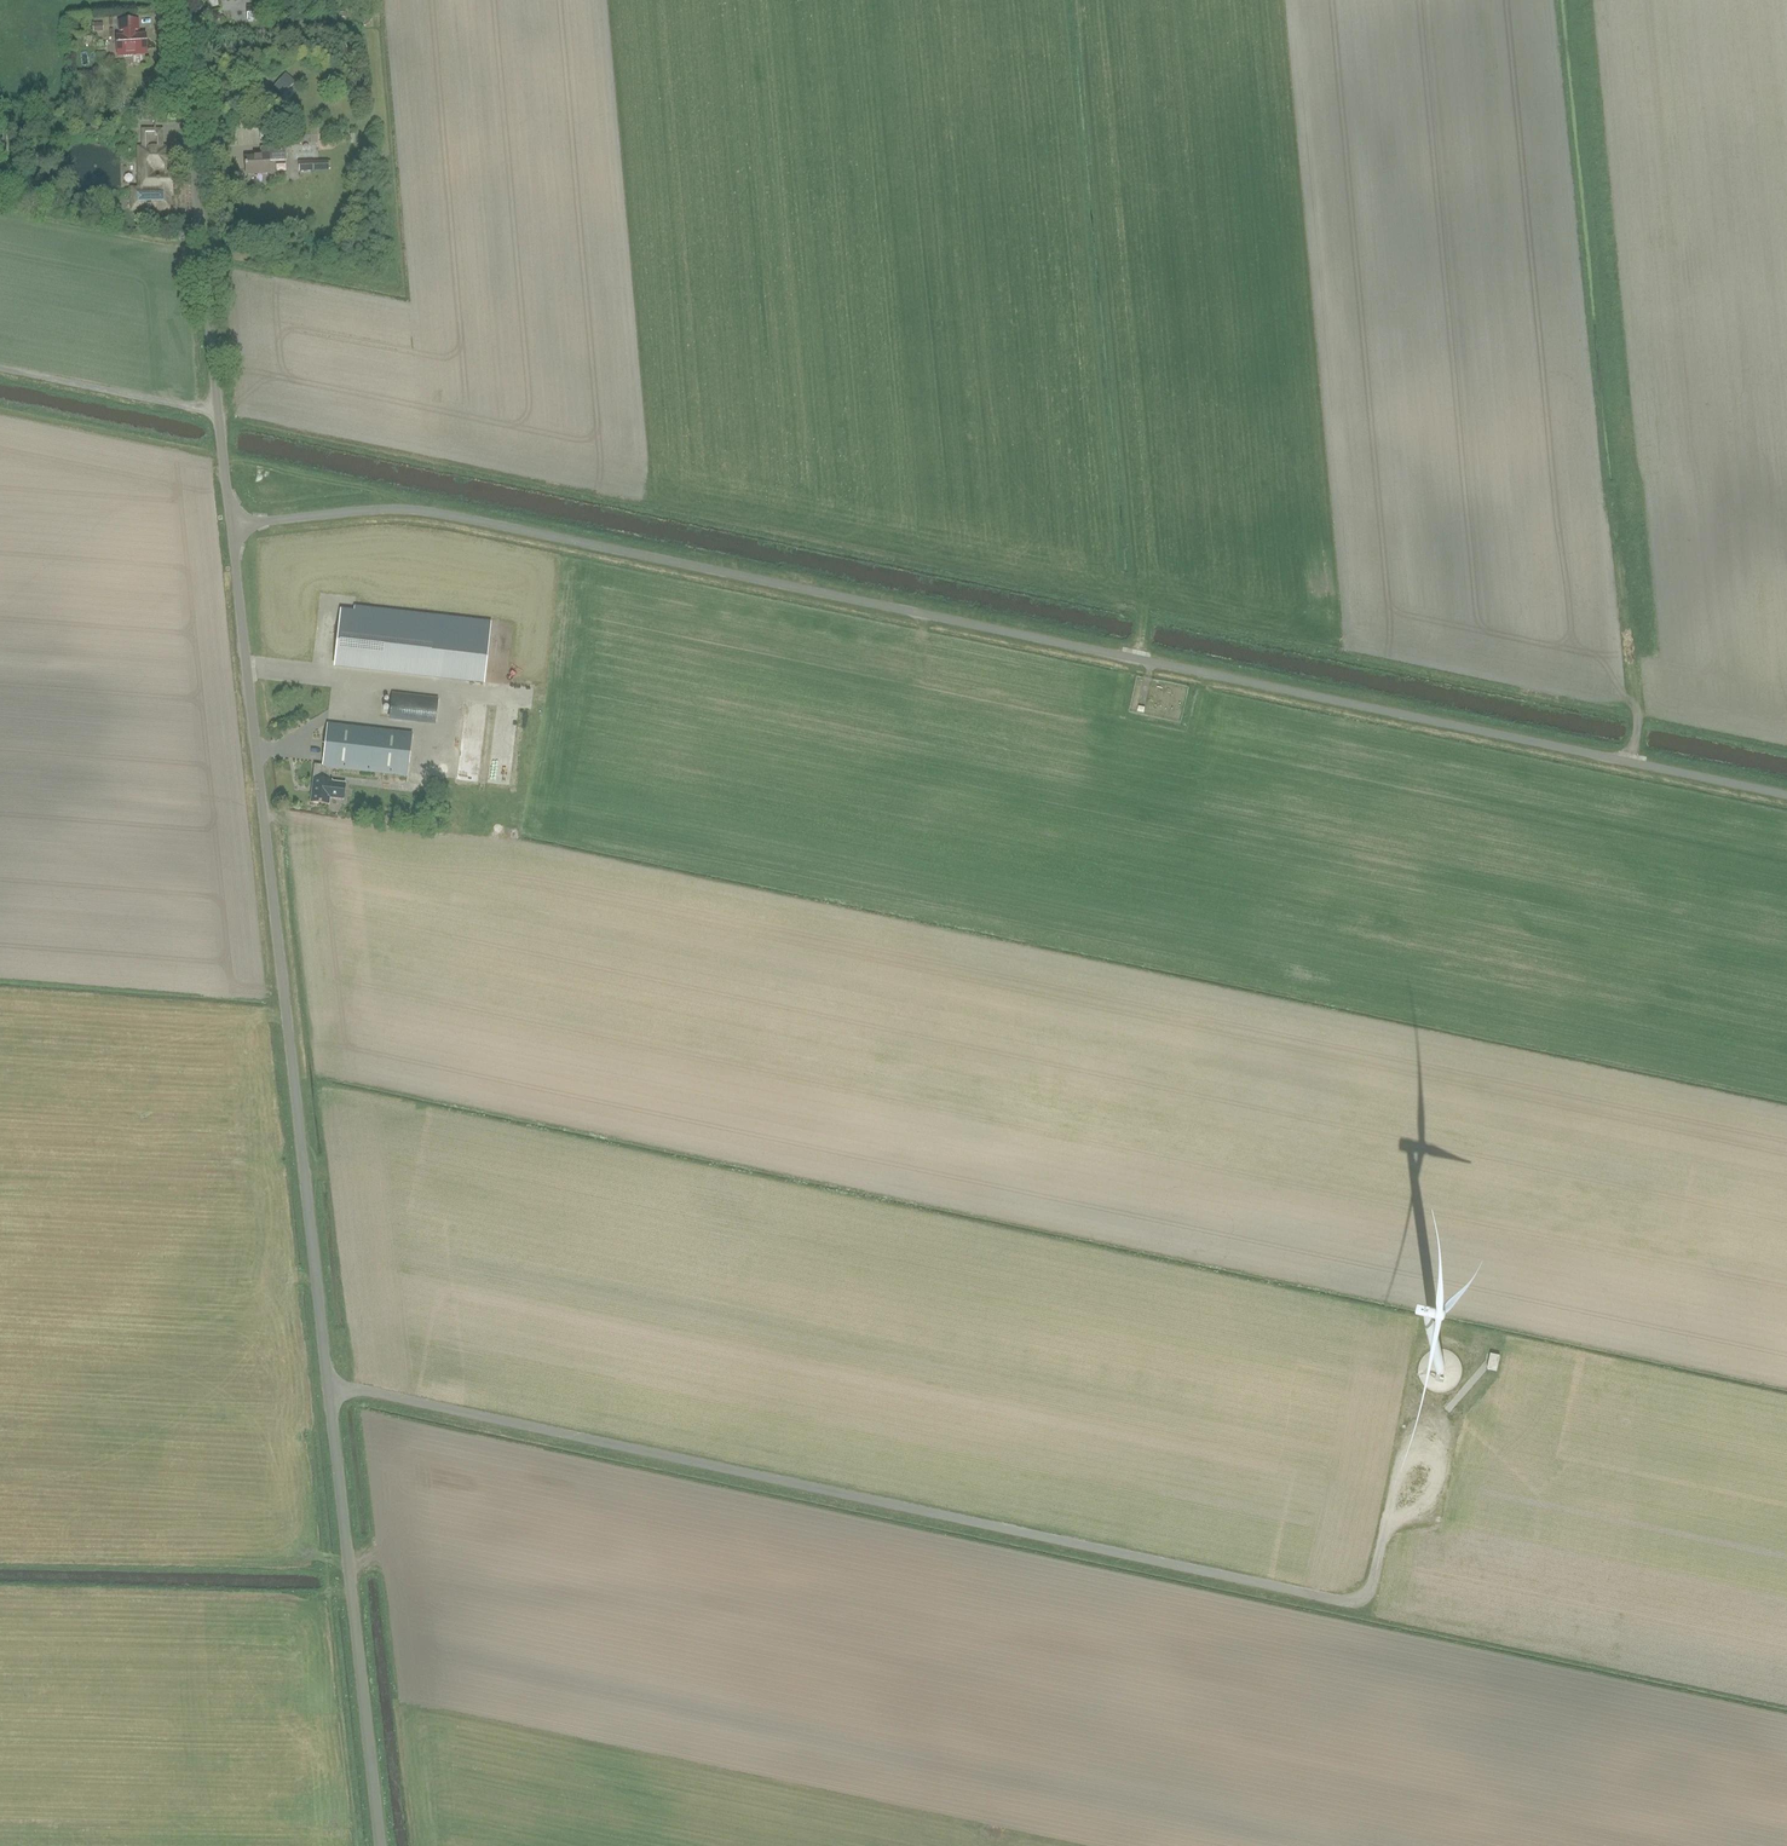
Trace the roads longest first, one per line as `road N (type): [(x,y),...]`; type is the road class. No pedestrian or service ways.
road 1 (unclassified): [(1786,795),(439,513),(381,509),(235,525)]
road 2 (unclassified): [(380,1845),(235,525)]
road 3 (unclassified): [(235,525),(182,0)]

